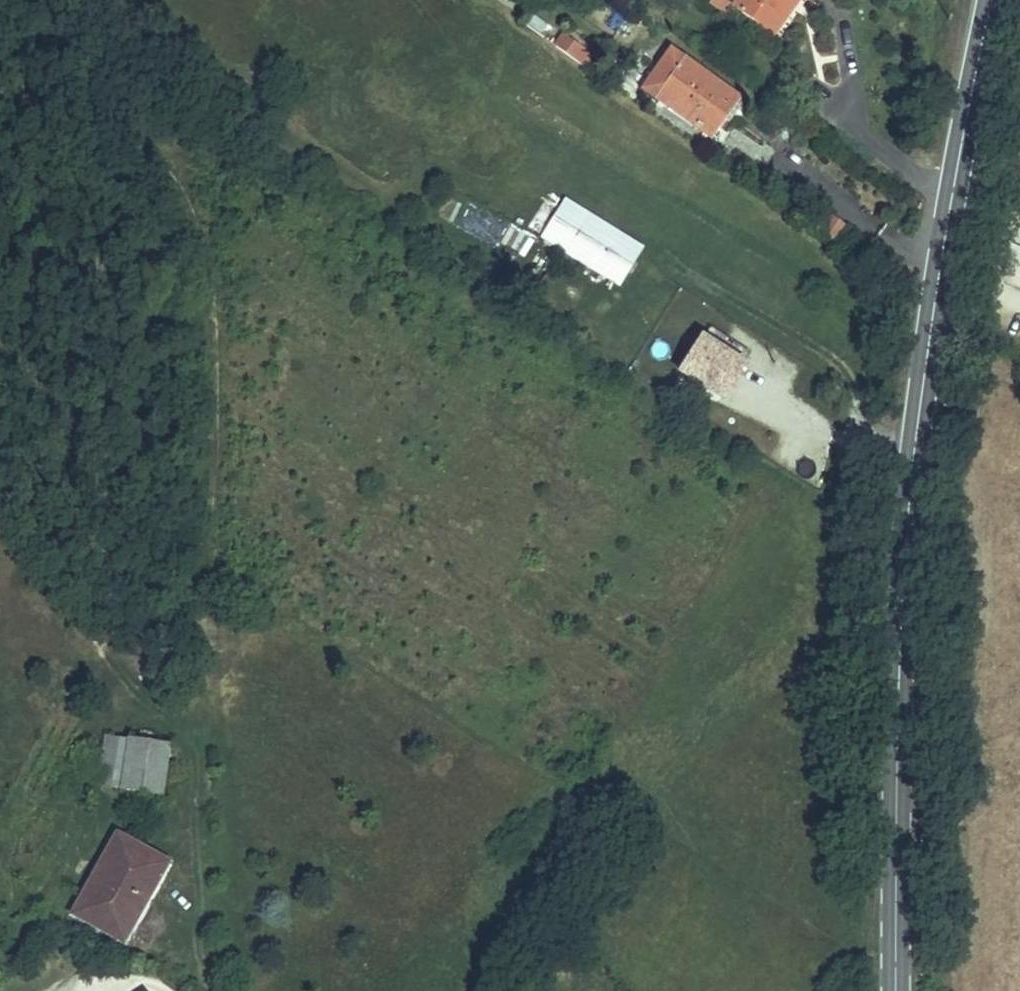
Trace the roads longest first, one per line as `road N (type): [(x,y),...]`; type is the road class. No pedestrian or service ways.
road 1 (secondary): [(996,0),(960,152),(910,487),(897,990)]

